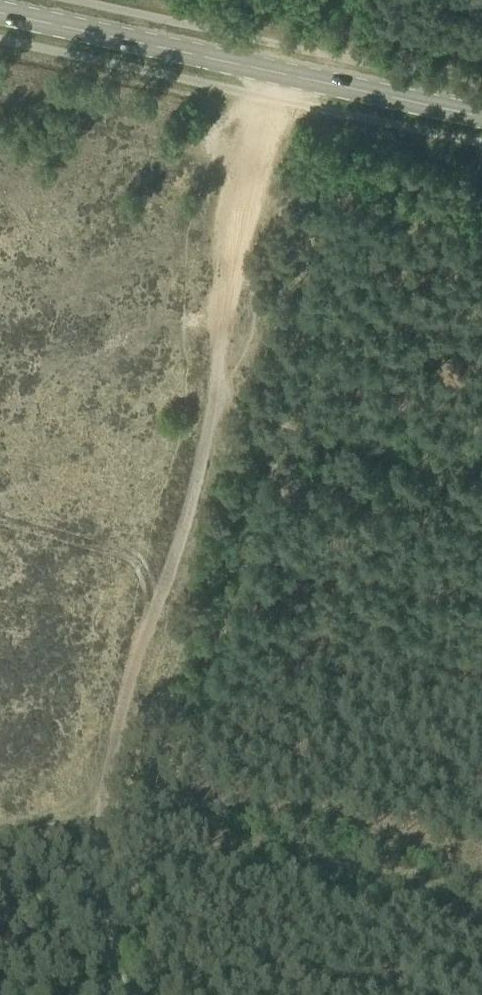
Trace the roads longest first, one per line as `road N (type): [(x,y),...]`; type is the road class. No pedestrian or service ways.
road 1 (secondary): [(481,117),(0,12)]
road 2 (track): [(101,824),(206,398)]
road 3 (track): [(481,923),(101,824)]
road 4 (track): [(277,98),(206,398)]
road 5 (track): [(101,824),(135,994)]

